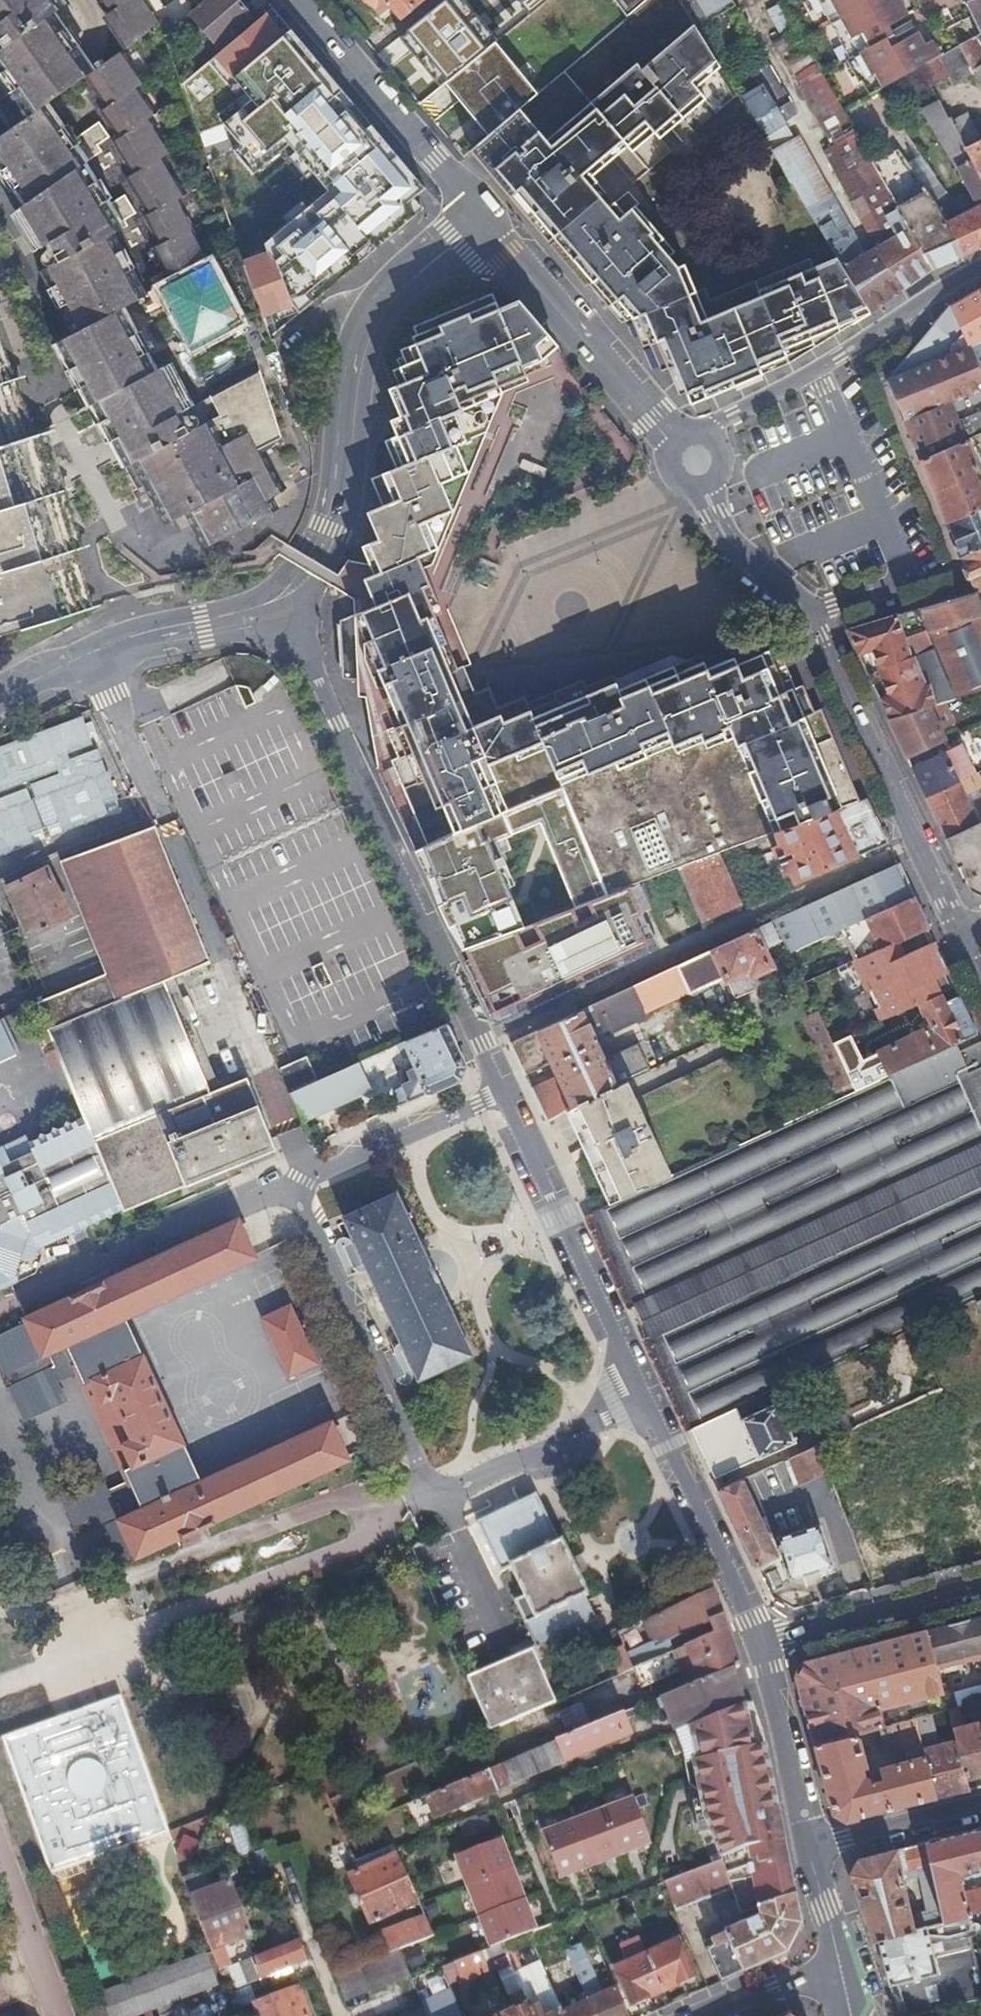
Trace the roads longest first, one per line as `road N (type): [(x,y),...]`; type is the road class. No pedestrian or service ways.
road 1 (residential): [(272,603),(306,658),(765,1649)]
road 2 (residential): [(272,603),(322,557),(335,534),(363,356),(378,321),(393,296),(479,216)]
road 3 (residential): [(222,959),(88,654)]
road 4 (residential): [(958,932),(815,635)]
road 5 (residential): [(479,216),(298,0)]
road 6 (residential): [(980,271),(816,372),(750,430)]
road 7 (residential): [(665,423),(479,216)]
road 8 (residential): [(815,635),(816,589),(842,530),(839,494),(807,449),(750,430)]
road 9 (residential): [(980,1590),(765,1649)]
road 10 (residential): [(765,1649),(816,1848)]
road 11 (residential): [(88,654),(272,603)]
road 12 (residential): [(816,1848),(980,1805)]
road 13 (residential): [(816,1848),(830,1910),(831,1969)]

